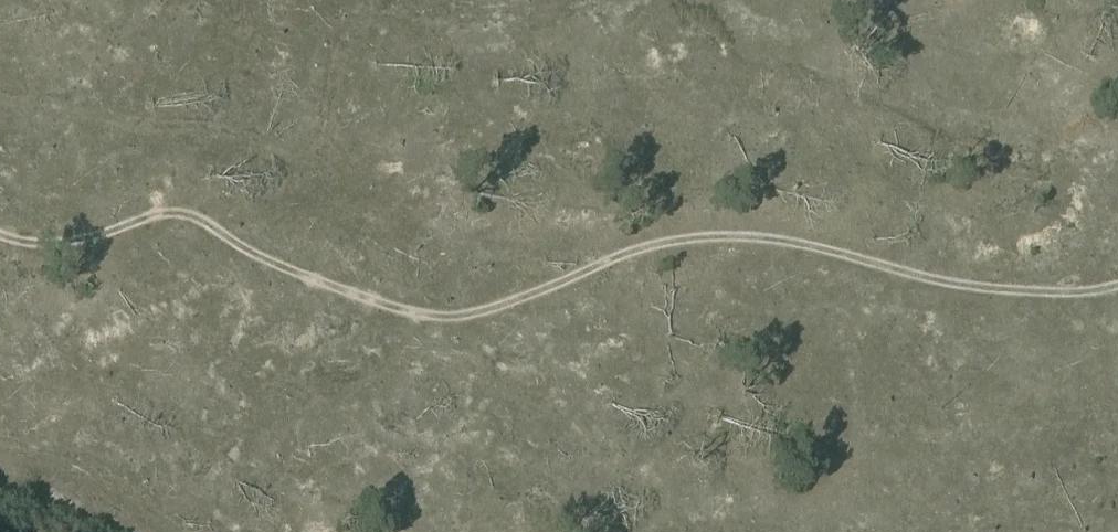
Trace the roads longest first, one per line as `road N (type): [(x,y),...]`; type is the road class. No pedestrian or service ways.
road 1 (track): [(1117,286),(978,288),(780,240),(696,237),(611,258),(484,310),(433,316),(260,258),(186,213),(146,218),(80,241),(0,241)]

